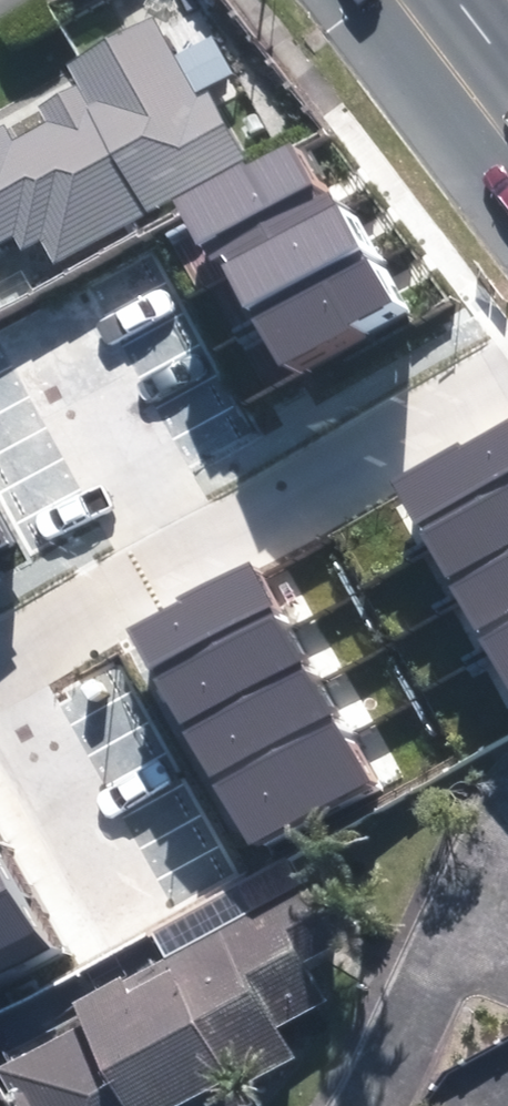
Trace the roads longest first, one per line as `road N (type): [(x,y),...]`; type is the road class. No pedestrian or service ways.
road 1 (primary): [(400,0),(507,143)]

